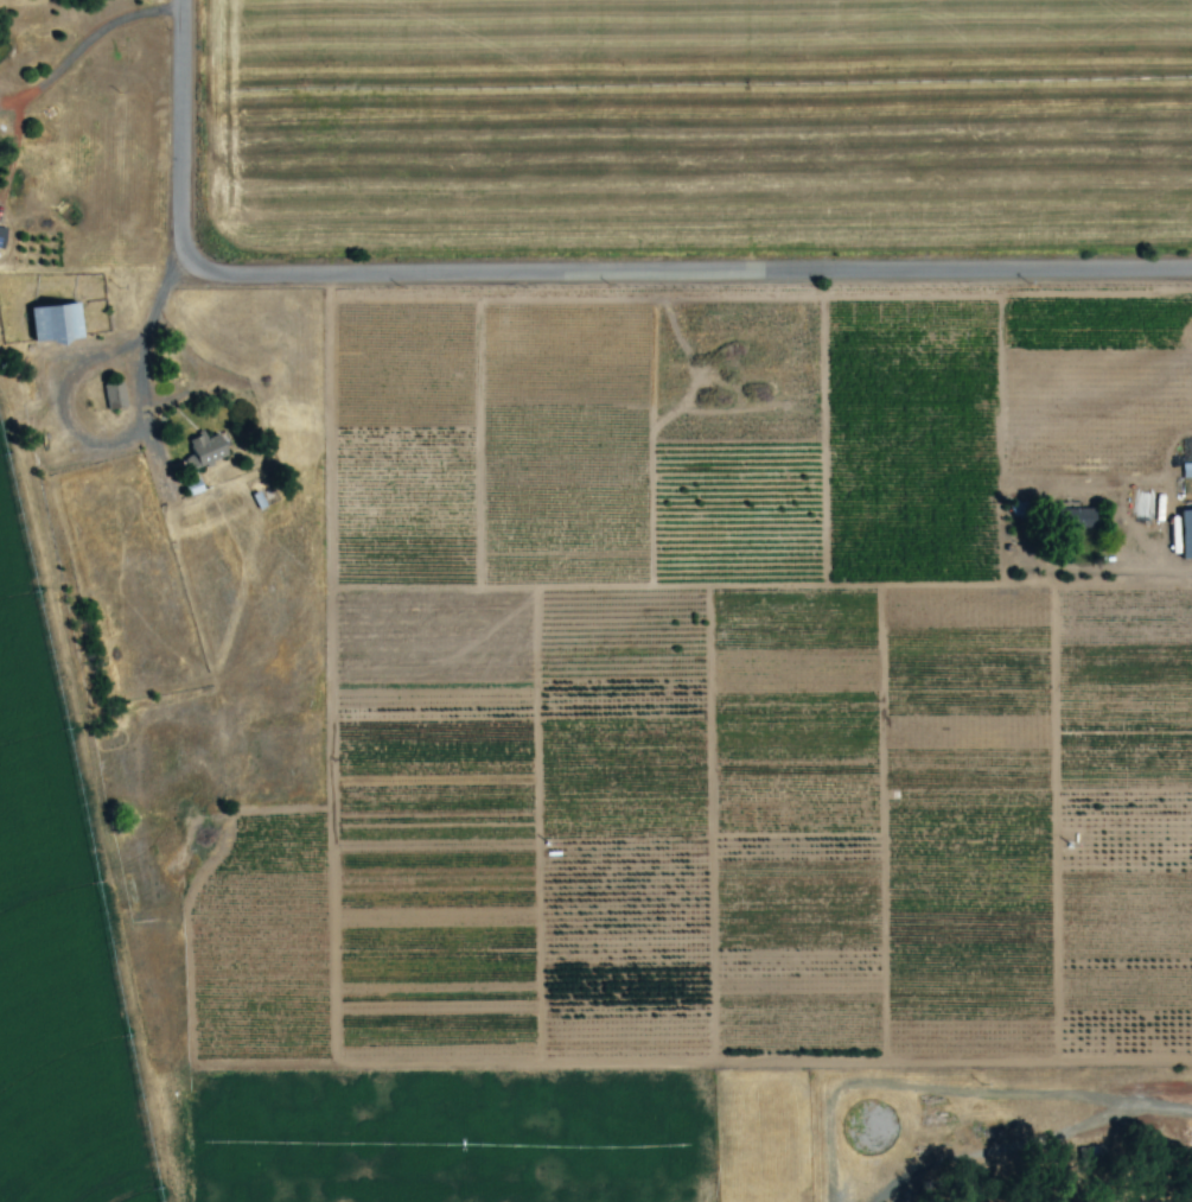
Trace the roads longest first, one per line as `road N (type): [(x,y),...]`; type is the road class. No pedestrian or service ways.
road 1 (residential): [(1191,279),(202,281),(183,261),(184,0)]

